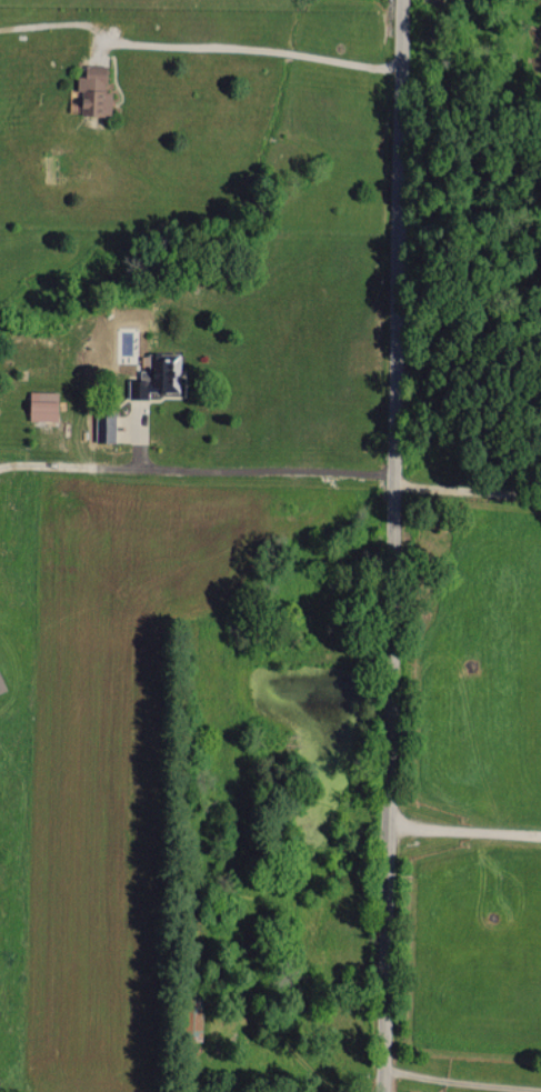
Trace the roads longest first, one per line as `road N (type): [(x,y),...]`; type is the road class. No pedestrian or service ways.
road 1 (residential): [(385,1091),(401,0)]

